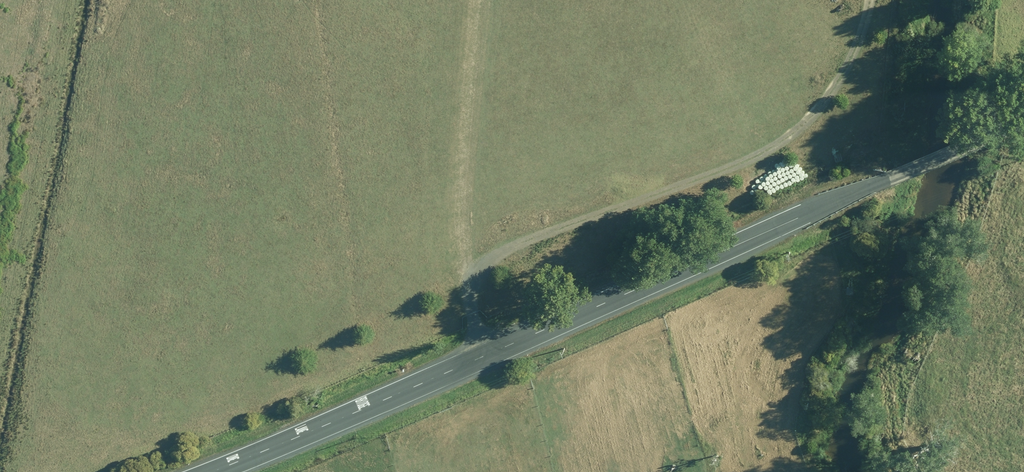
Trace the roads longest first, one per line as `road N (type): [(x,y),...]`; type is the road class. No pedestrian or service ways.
road 1 (unclassified): [(214,471),(1023,120)]
road 2 (track): [(865,0),(820,111),(794,138),(506,248),(481,267),(474,318),(484,355)]

